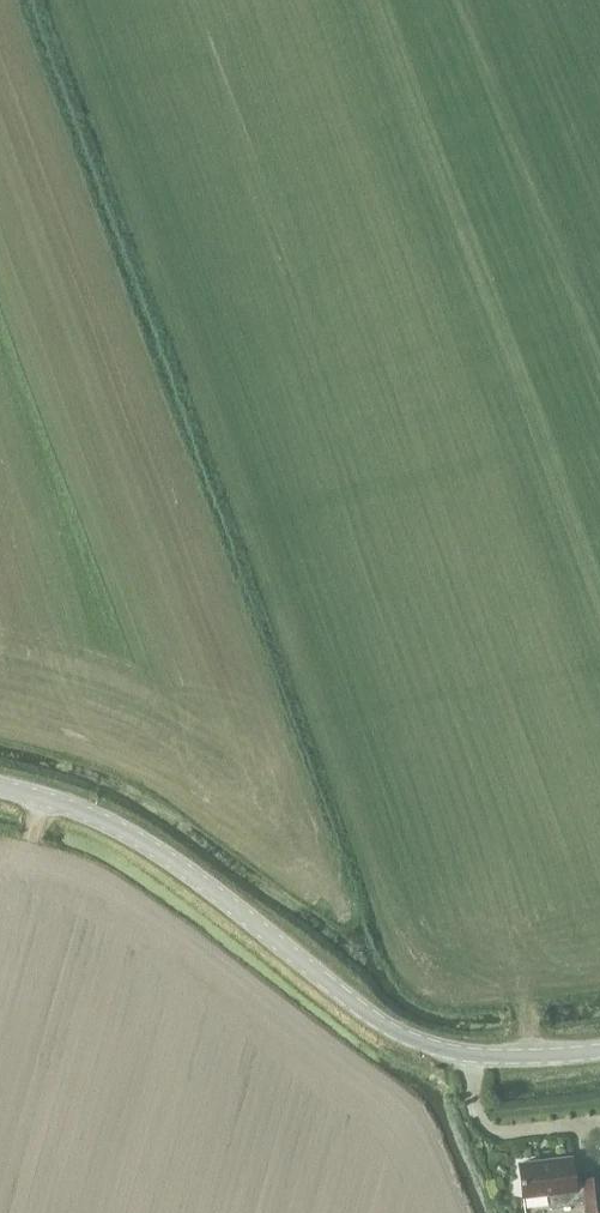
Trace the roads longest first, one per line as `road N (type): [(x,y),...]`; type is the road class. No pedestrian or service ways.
road 1 (unclassified): [(599,1046),(491,1056),(439,1050),(388,1028),(114,821),(0,796)]

